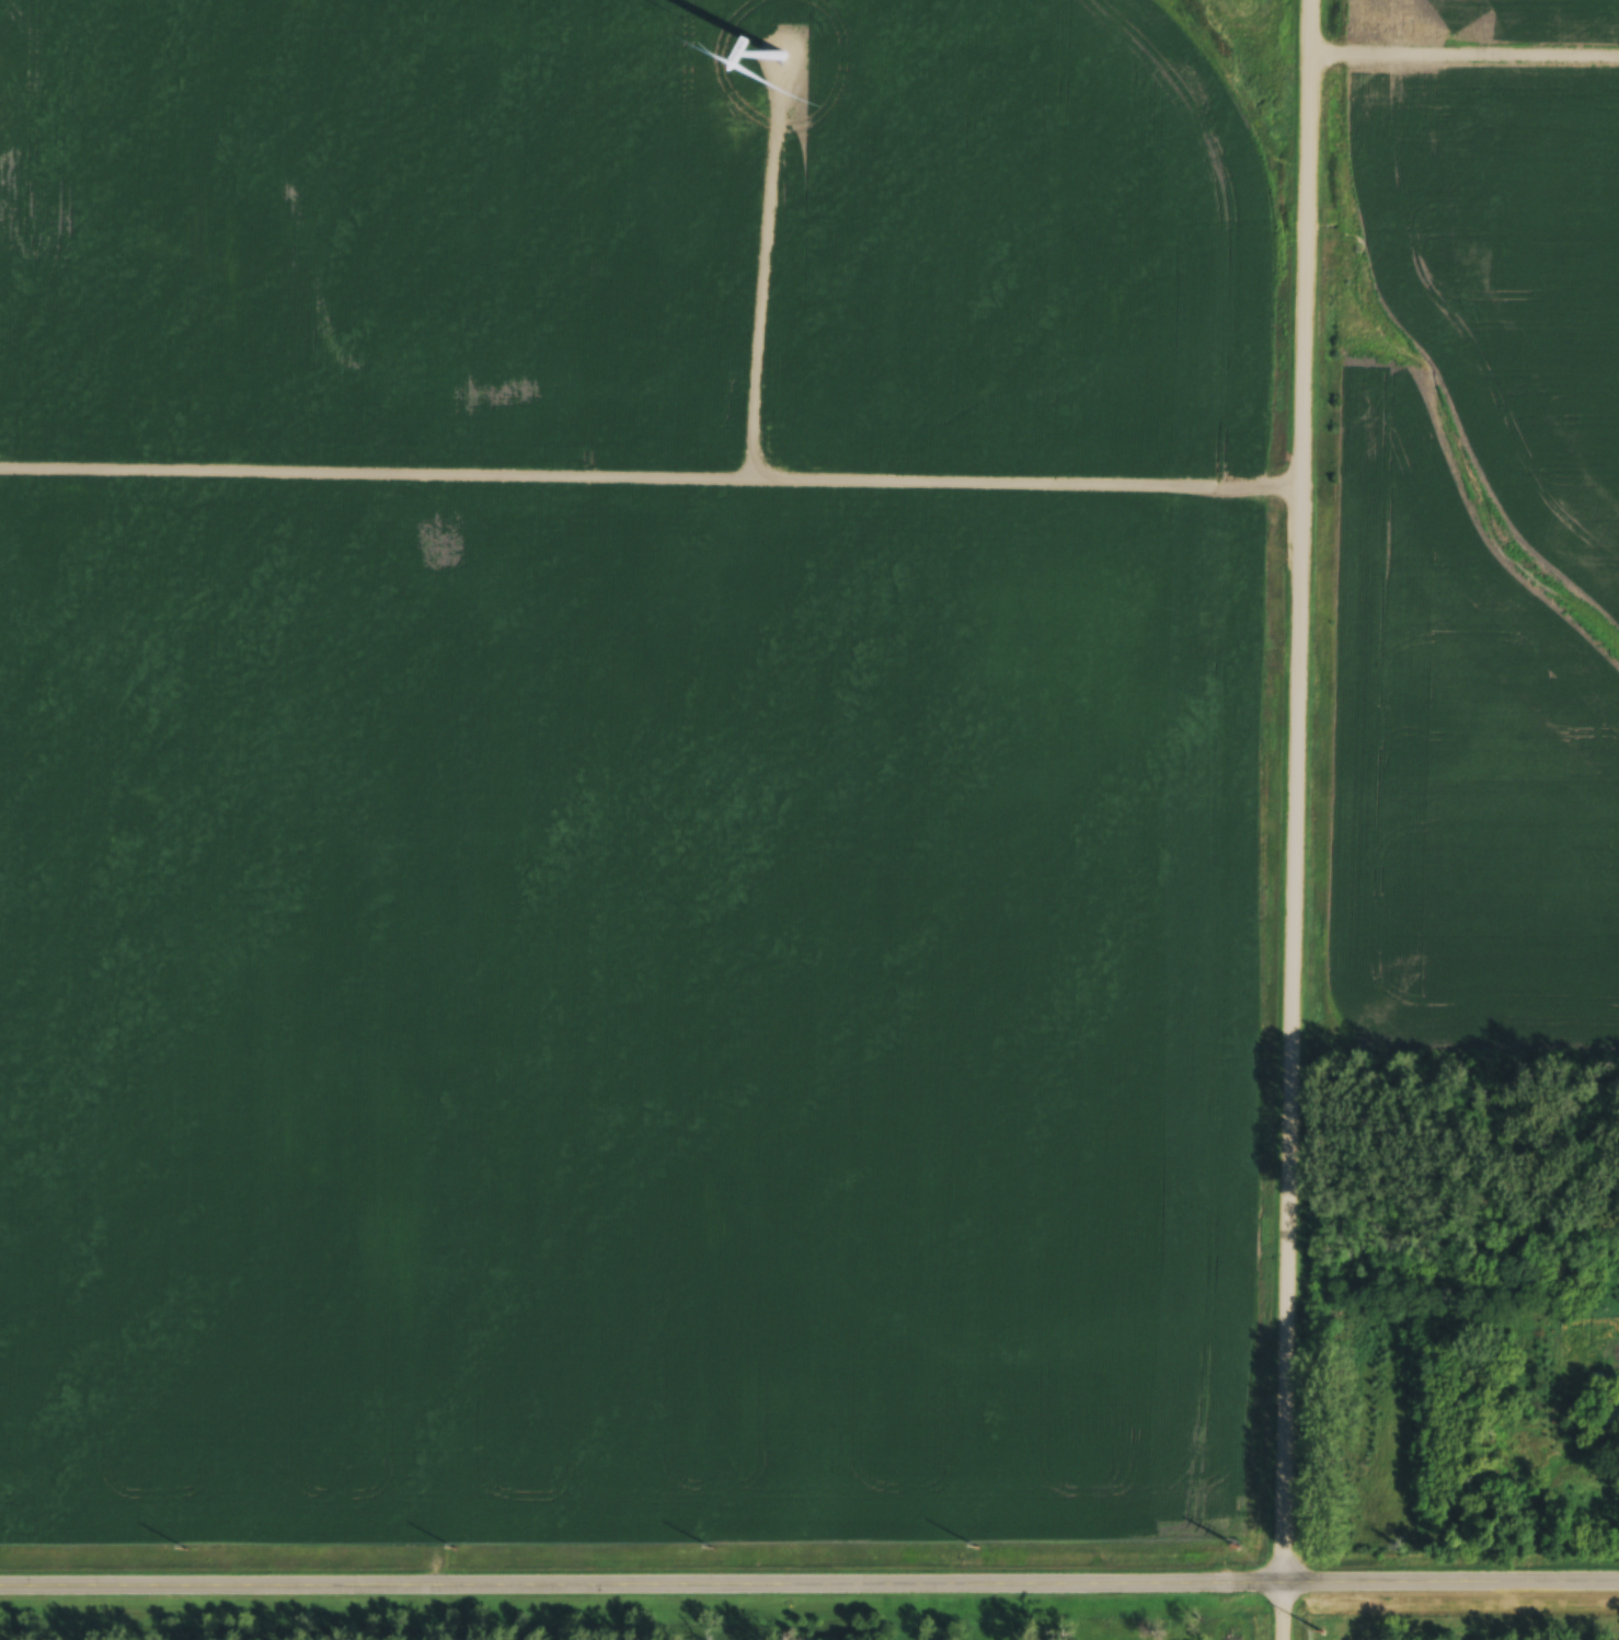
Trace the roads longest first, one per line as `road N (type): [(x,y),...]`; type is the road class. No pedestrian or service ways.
road 1 (residential): [(1286,1639),(1315,0)]
road 2 (residential): [(1287,1583),(0,1592)]
road 3 (residential): [(1618,1583),(1287,1583)]

